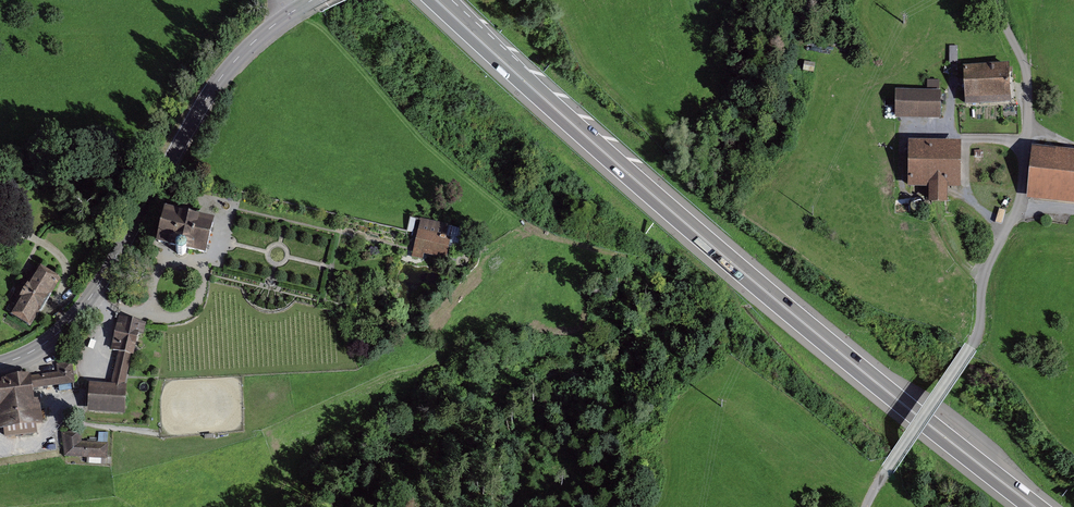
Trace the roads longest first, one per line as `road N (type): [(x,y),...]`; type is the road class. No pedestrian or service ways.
road 1 (trunk): [(434,0),(694,229),(1036,506)]
road 2 (unclassified): [(877,486),(976,347),(979,289),(1016,209),(1025,88),(991,0)]
road 3 (tertiary): [(312,0),(264,32),(211,90),(111,267),(61,331),(0,364)]

